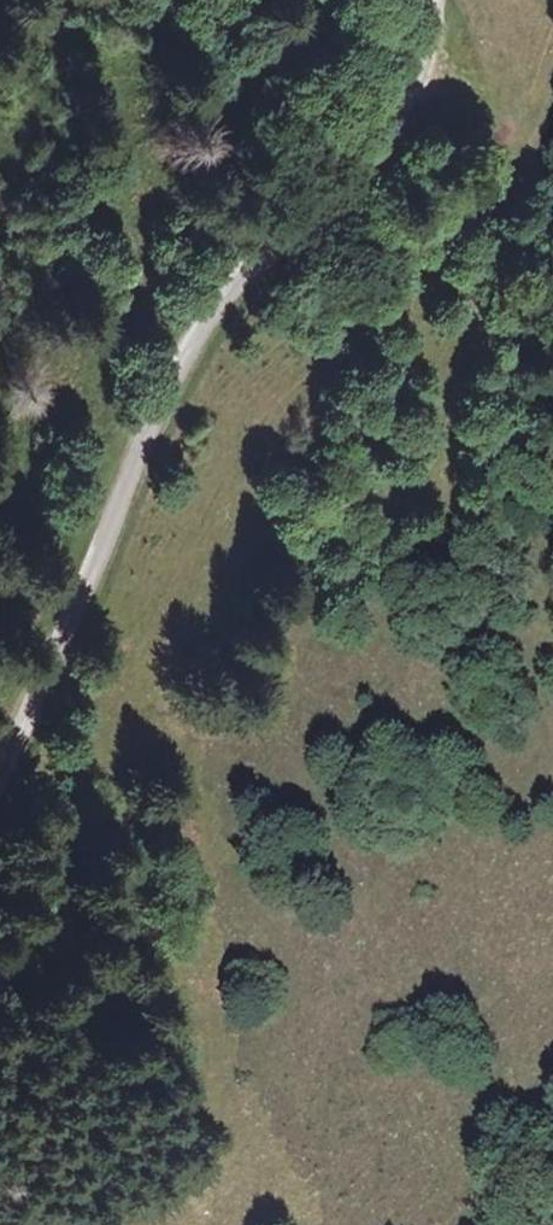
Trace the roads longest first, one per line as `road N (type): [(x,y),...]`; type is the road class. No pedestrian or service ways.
road 1 (track): [(400,333),(272,411),(214,492),(180,587),(215,1224)]
road 2 (tertiary): [(0,775),(213,313),(374,136),(427,42),(434,0)]
road 3 (track): [(552,760),(400,333)]
road 4 (track): [(400,333),(419,232),(491,168),(480,66),(427,42)]

